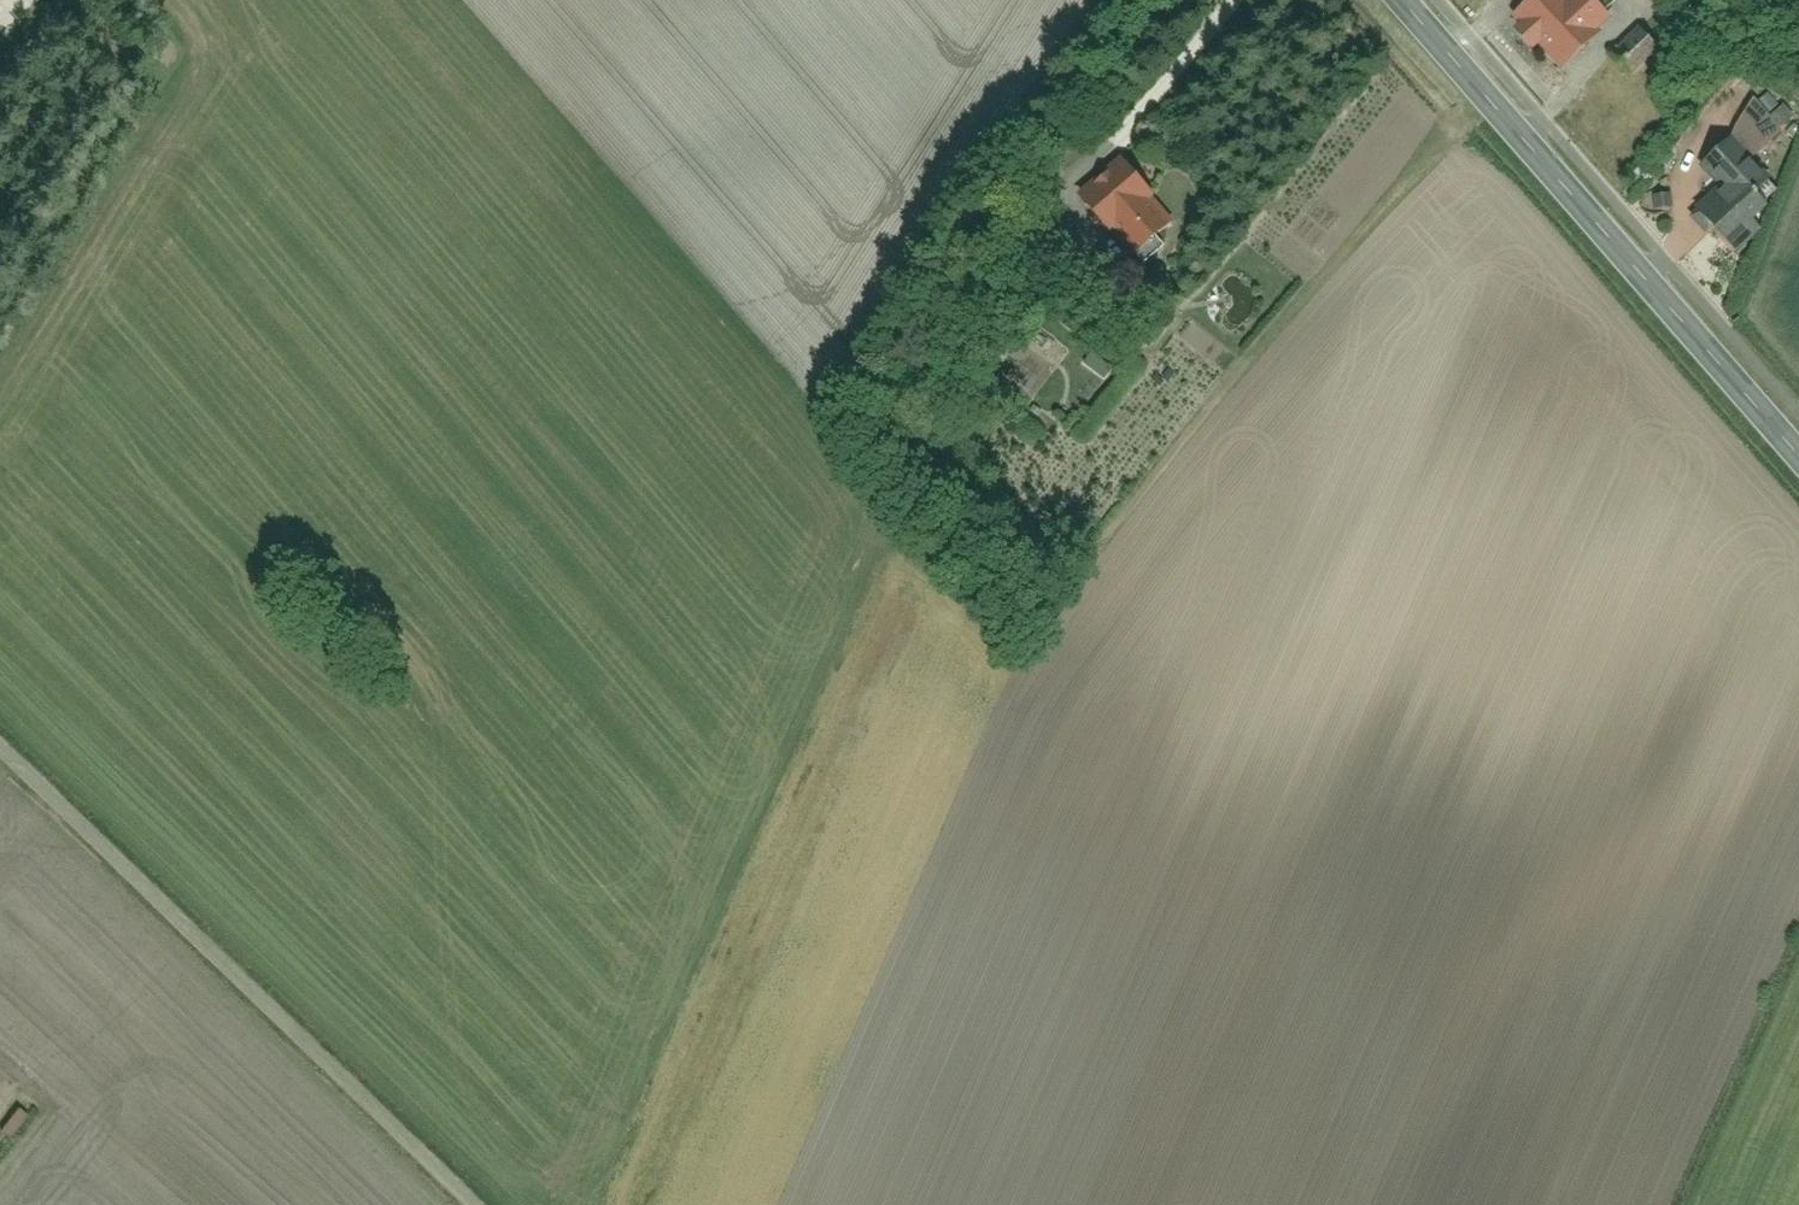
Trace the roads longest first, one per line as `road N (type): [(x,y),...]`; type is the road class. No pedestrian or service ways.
road 1 (tertiary): [(1405,0),(1798,449)]

